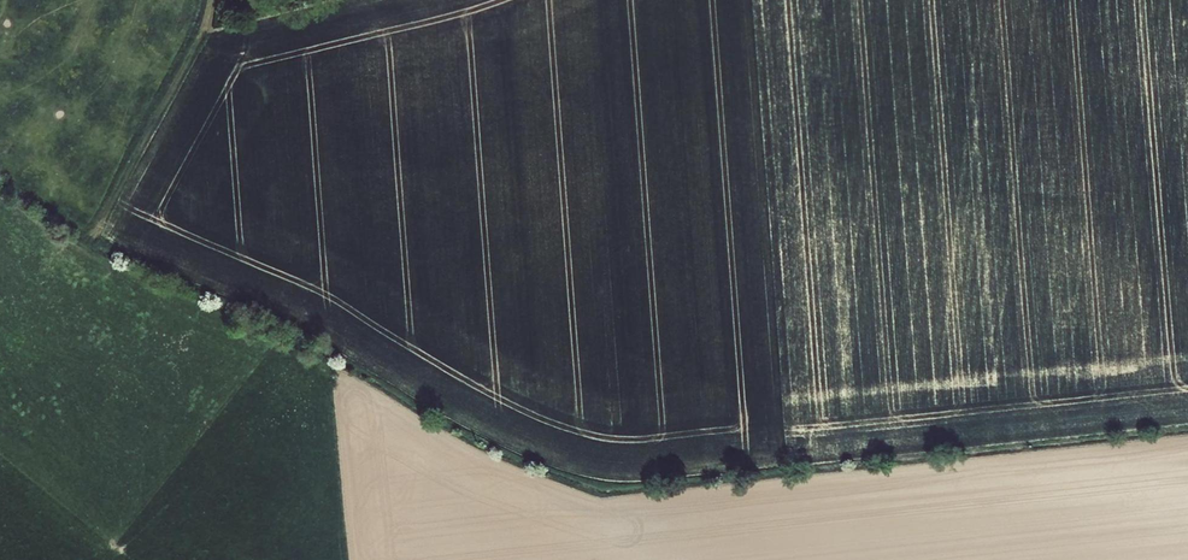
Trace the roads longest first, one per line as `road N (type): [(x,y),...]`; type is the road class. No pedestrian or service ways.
road 1 (track): [(95,229),(213,0)]

